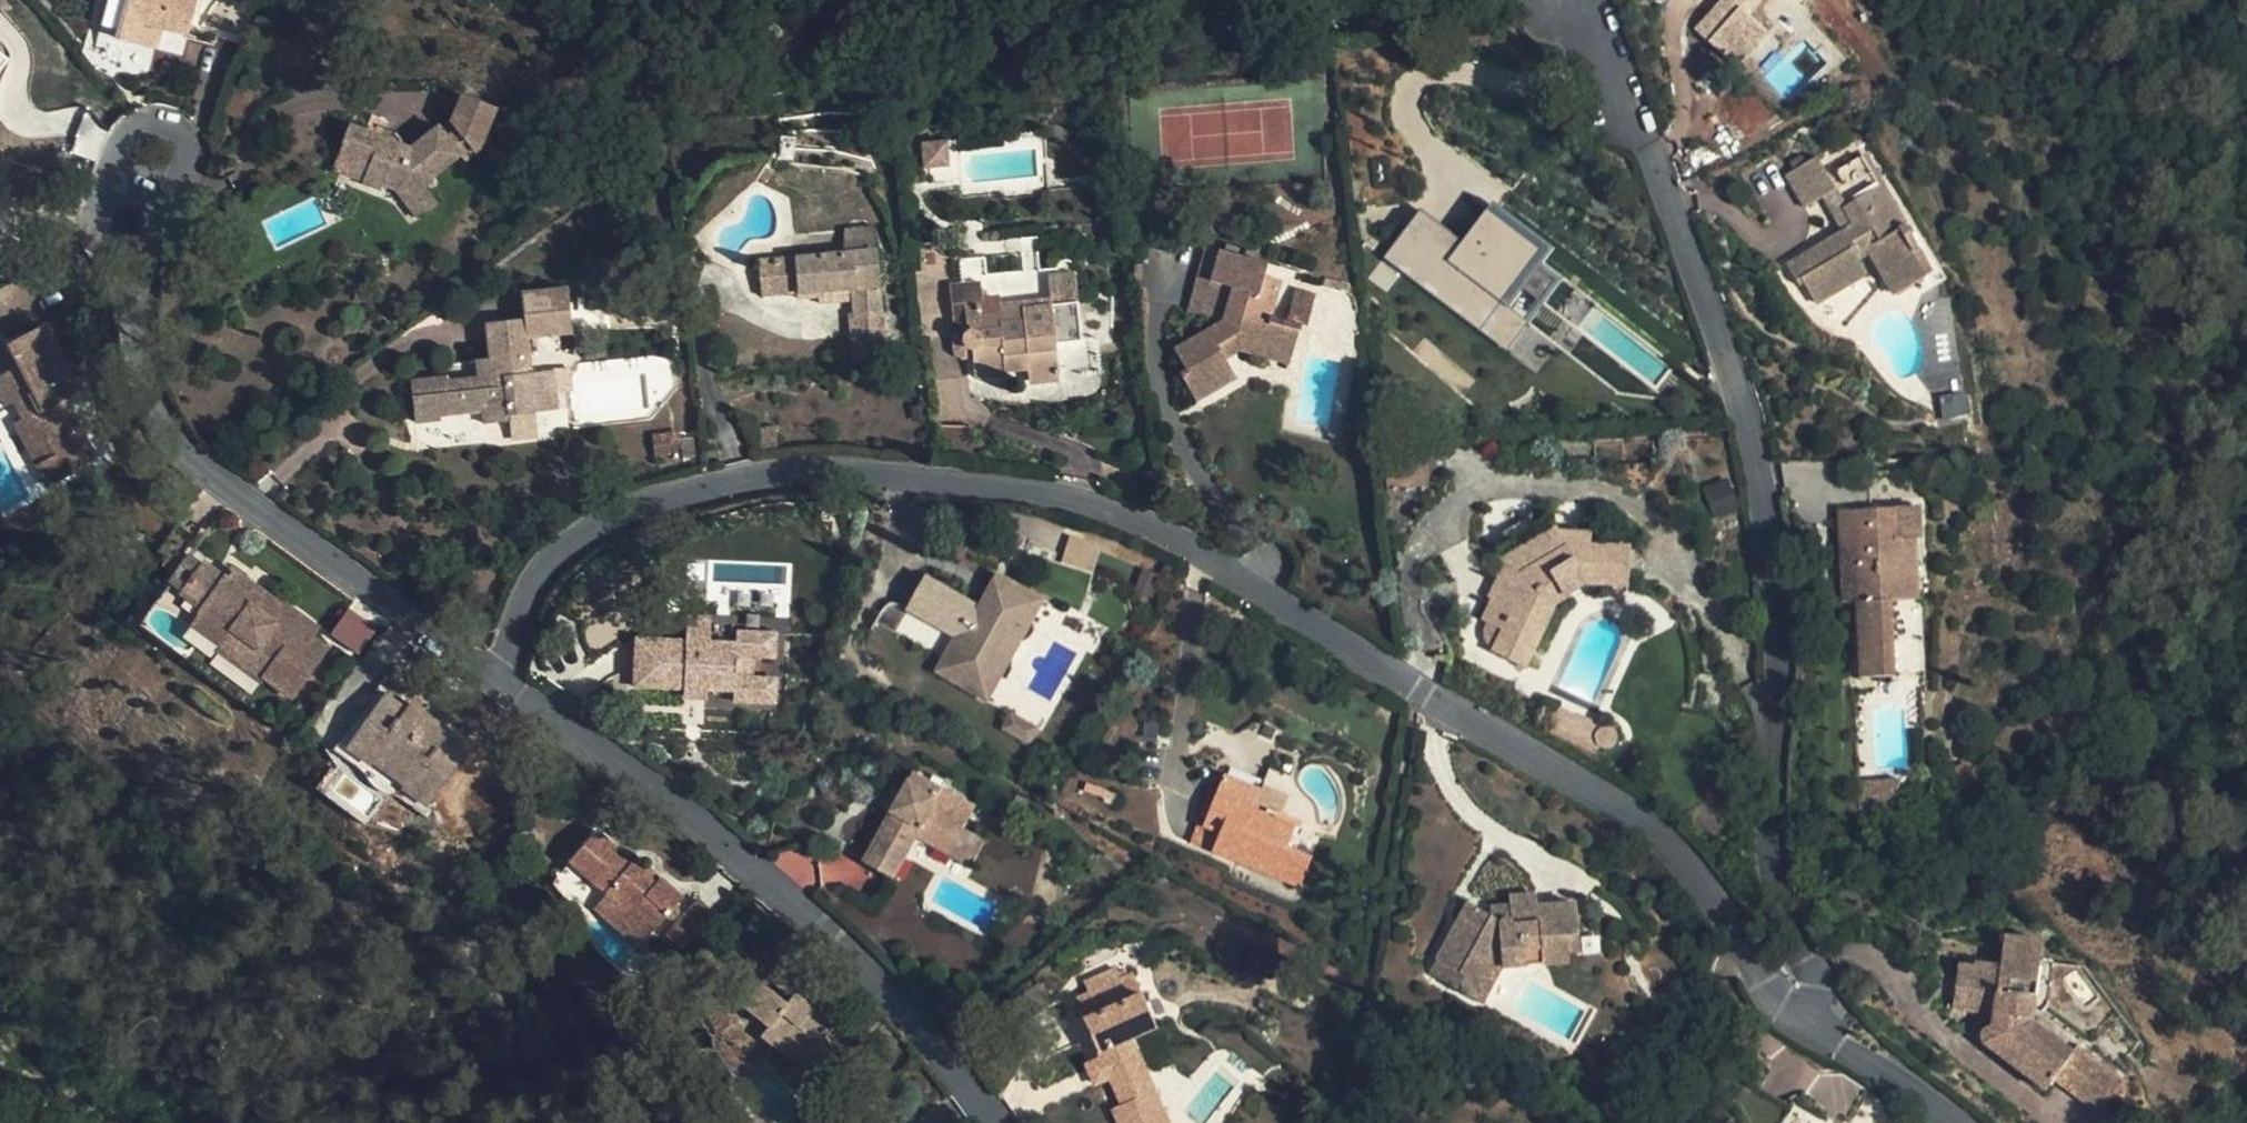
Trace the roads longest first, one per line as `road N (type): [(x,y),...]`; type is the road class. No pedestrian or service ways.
road 1 (residential): [(496,675),(533,583),(586,533),(706,493),(802,474),(1033,493),(1203,558),(1648,822),(1773,989),(1847,1045)]
road 2 (residential): [(1597,0),(1745,419),(1780,616),(1770,805),(1778,890),(1813,988),(1847,1045)]
road 3 (residential): [(496,675),(169,441),(140,367),(134,286),(147,174)]
road 4 (residential): [(991,1122),(933,1046),(761,880),(496,675)]
road 5 (residential): [(1847,1045),(1955,1122)]

